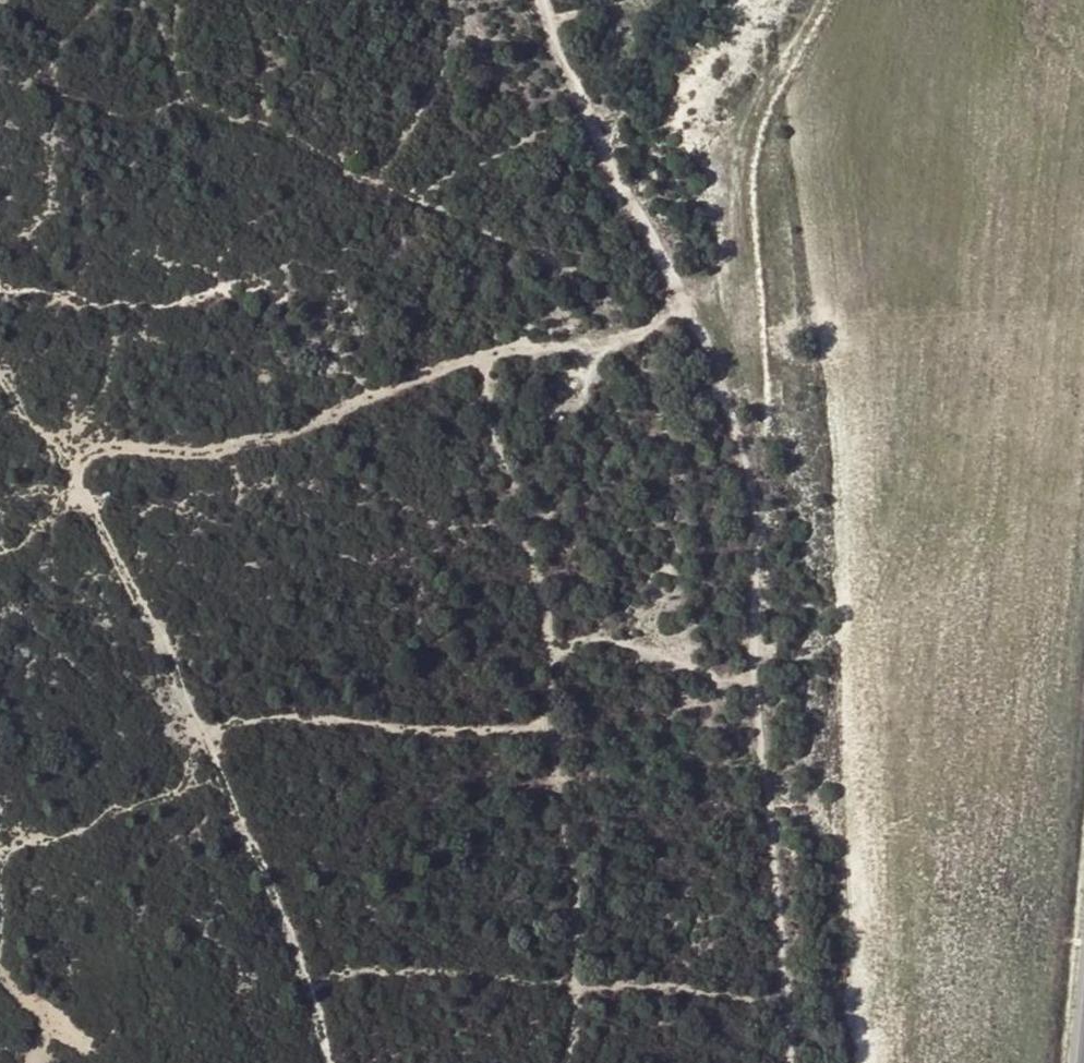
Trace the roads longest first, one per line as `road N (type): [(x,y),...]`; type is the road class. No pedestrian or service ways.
road 1 (track): [(327,1062),(303,978),(203,736),(76,484),(80,459),(116,446),(202,451),(307,430),(419,377),(528,347),(628,339),(689,297)]
road 2 (track): [(544,0),(689,297)]

